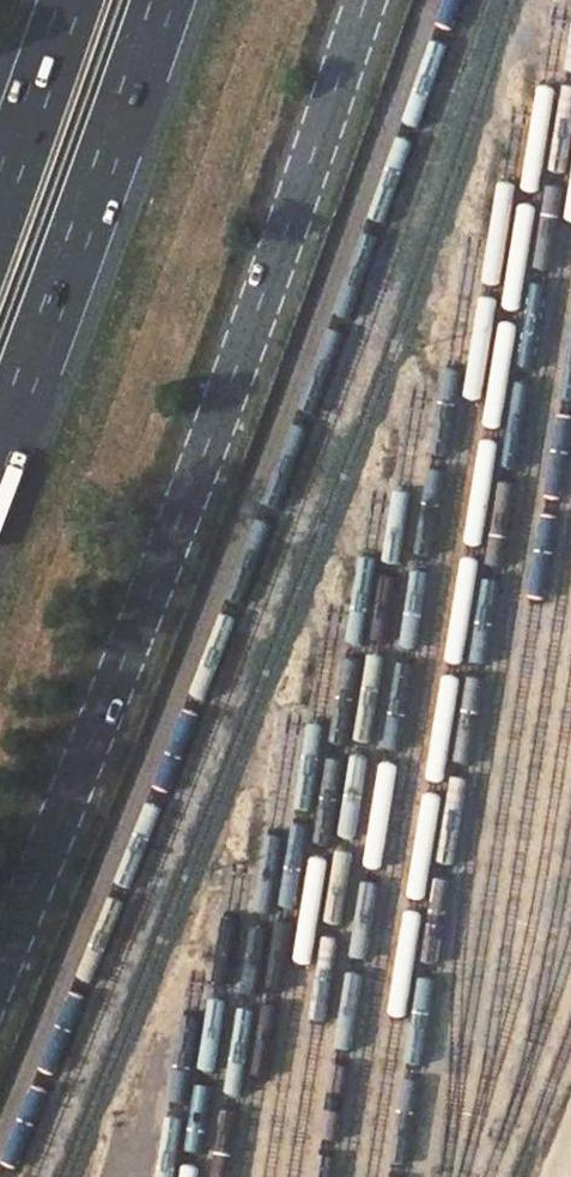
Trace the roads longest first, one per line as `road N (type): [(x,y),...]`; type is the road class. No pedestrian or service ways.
road 1 (secondary): [(365,0),(259,306),(0,966)]
road 2 (motorway): [(0,449),(163,0)]
road 3 (motorway): [(69,0),(0,197)]

